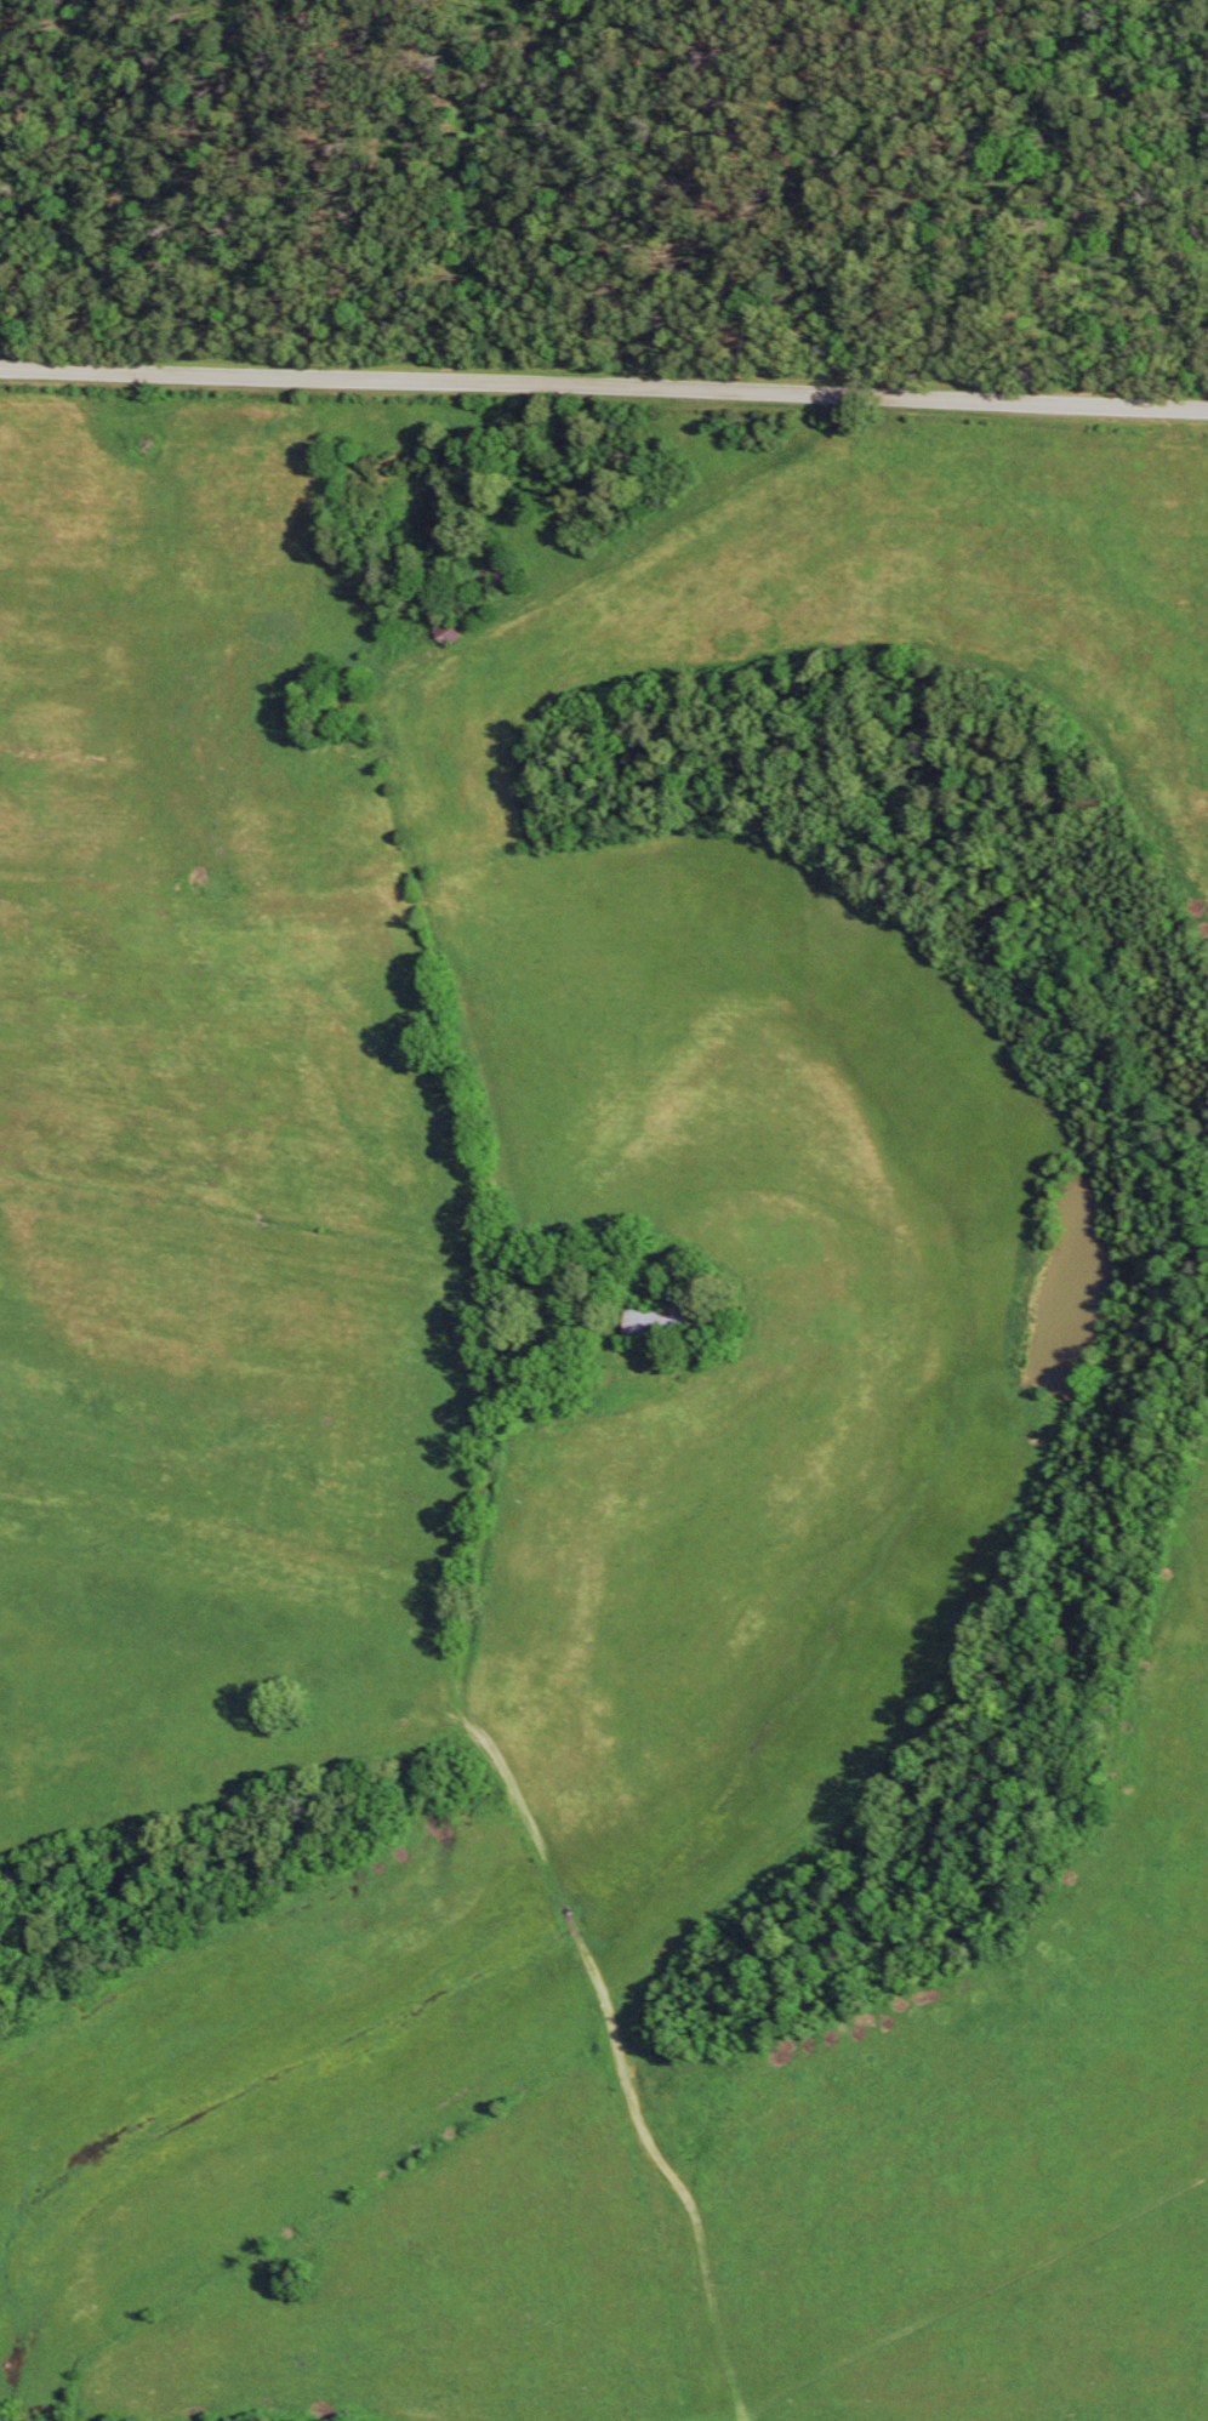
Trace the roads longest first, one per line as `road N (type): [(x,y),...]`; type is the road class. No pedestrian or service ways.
road 1 (secondary): [(1207,410),(0,367)]

